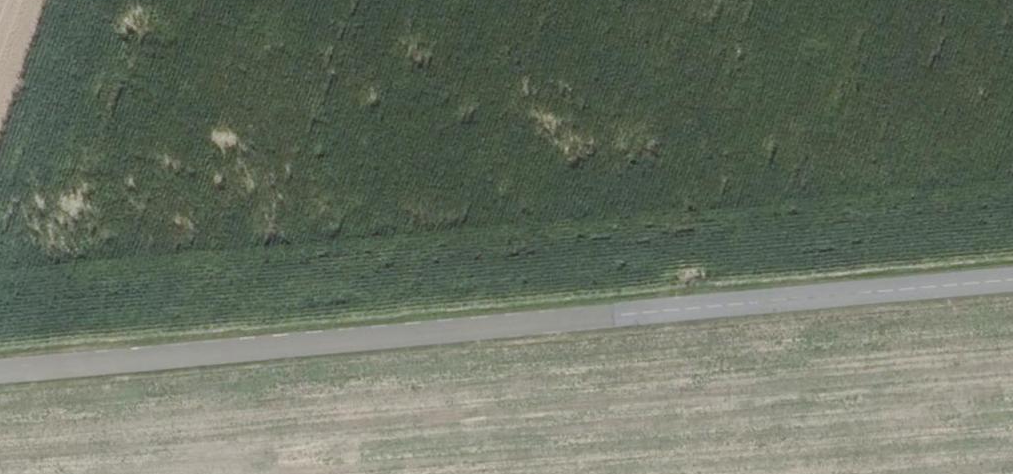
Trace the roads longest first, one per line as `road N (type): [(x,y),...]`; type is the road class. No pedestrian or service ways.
road 1 (unclassified): [(1012,280),(0,371)]

